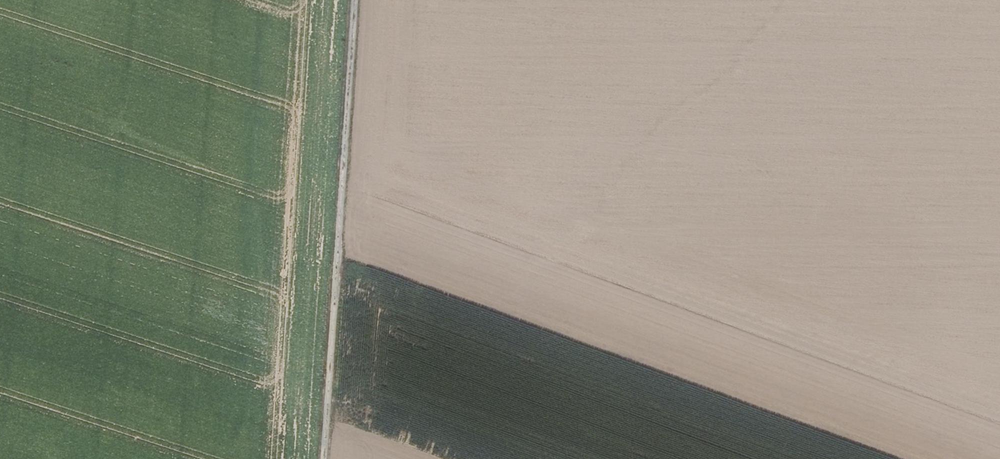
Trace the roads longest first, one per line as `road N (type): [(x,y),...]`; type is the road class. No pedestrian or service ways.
road 1 (track): [(319,458),(350,0)]

